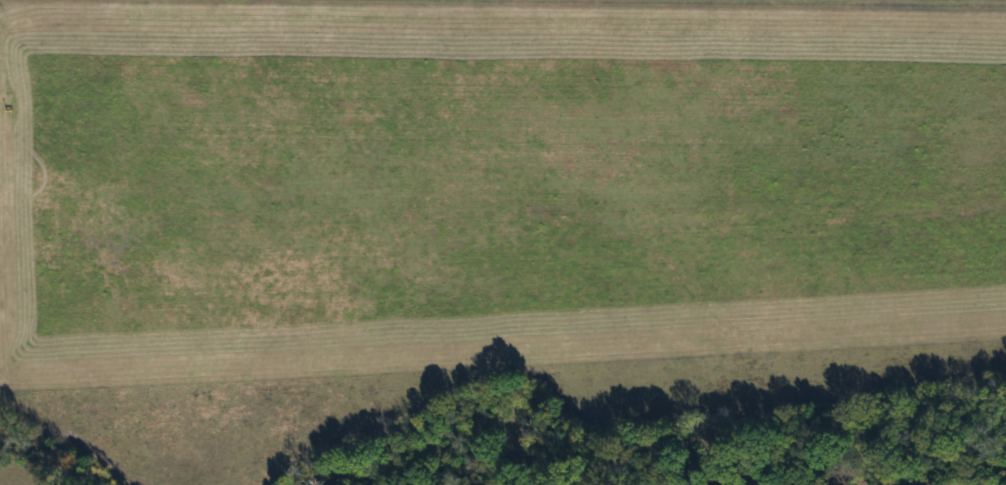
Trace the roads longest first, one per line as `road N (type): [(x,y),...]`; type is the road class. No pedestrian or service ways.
road 1 (residential): [(383,0),(396,162)]

